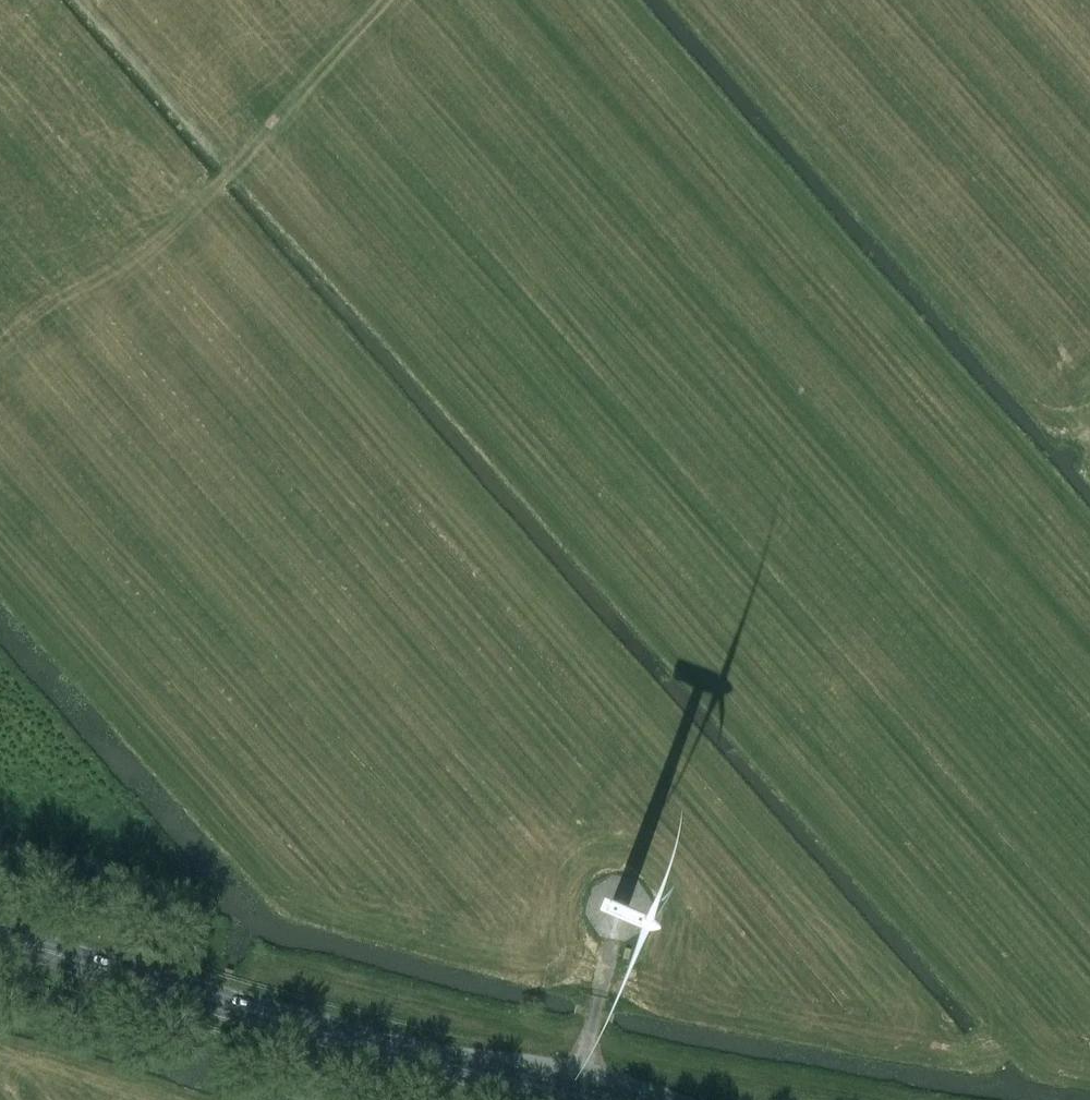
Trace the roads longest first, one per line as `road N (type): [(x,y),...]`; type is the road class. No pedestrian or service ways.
road 1 (primary): [(644,1099),(265,1007),(0,928)]

